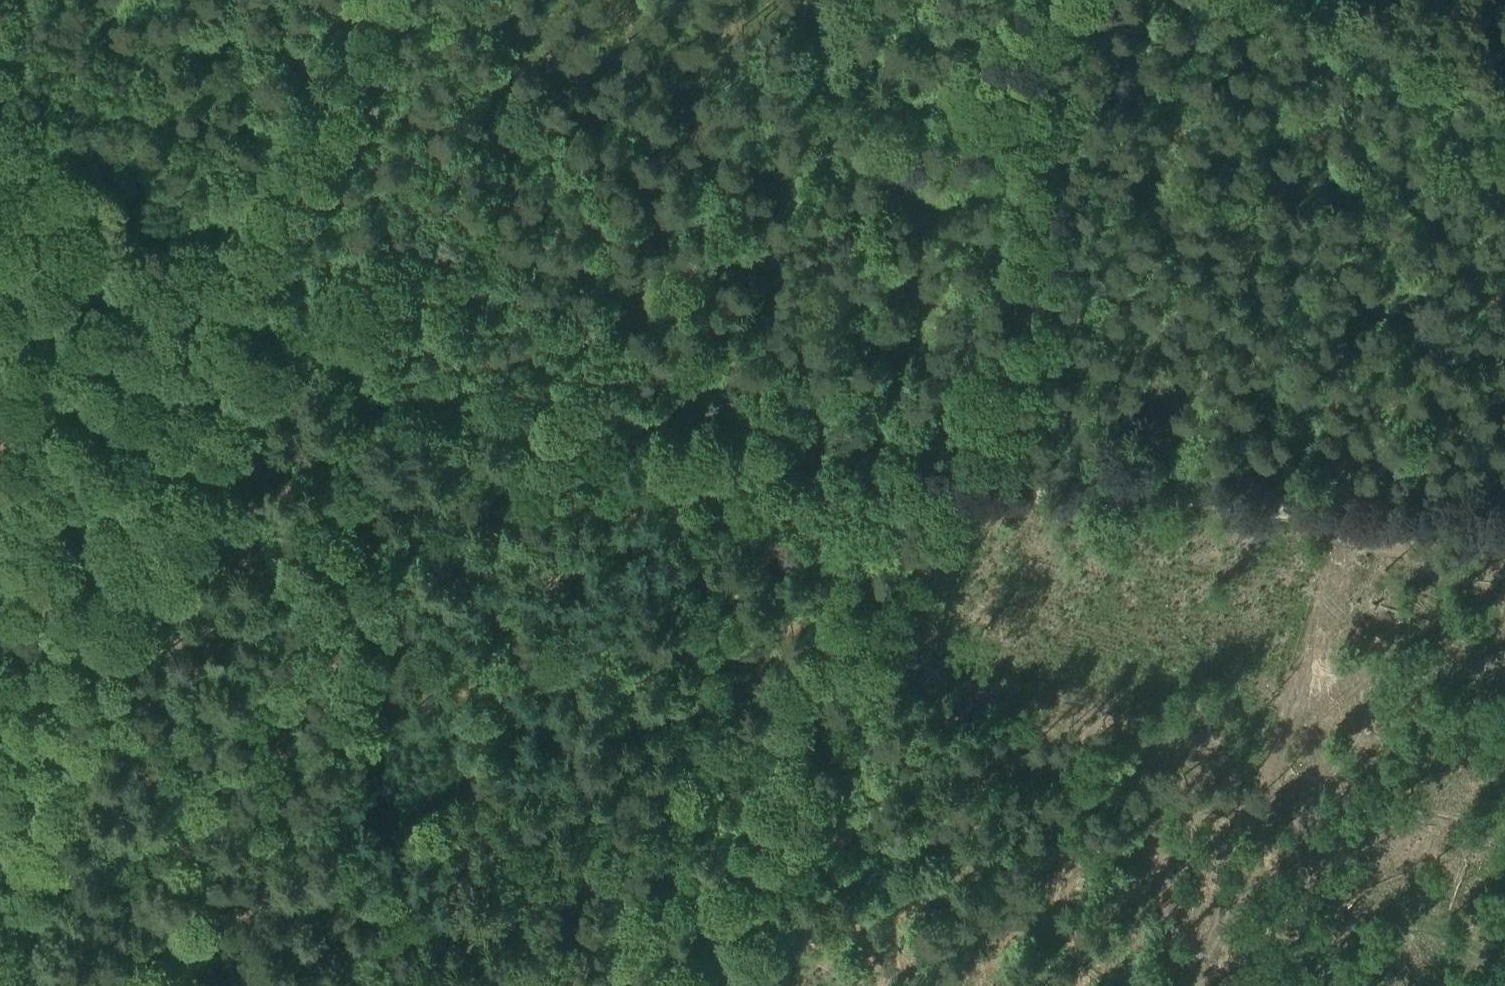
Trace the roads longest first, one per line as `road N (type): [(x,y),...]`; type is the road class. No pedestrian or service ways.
road 1 (track): [(747,985),(1029,311),(1038,272),(1037,207),(997,134),(1007,71),(1053,0)]
road 2 (track): [(1504,517),(957,490)]

